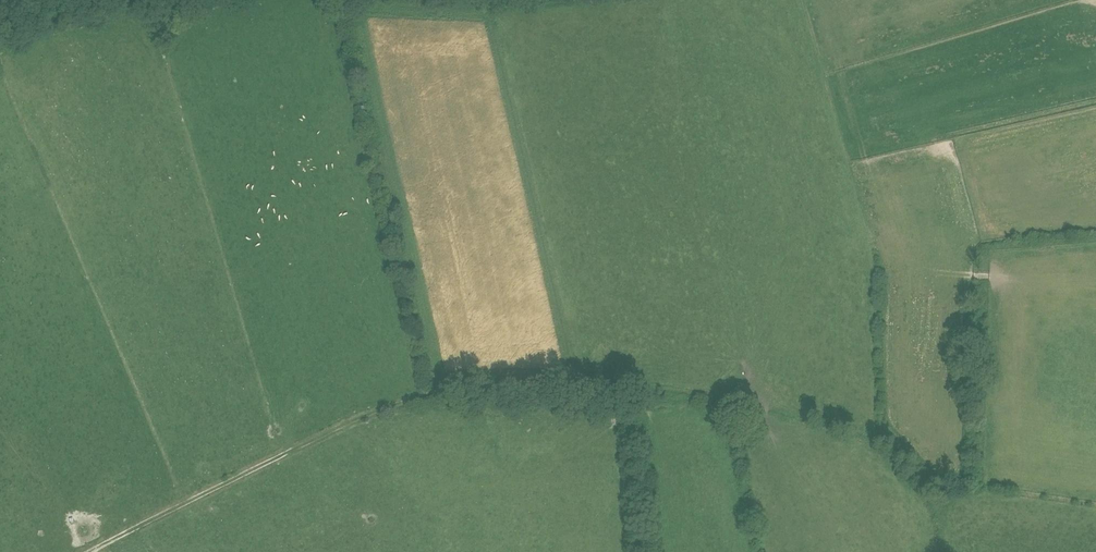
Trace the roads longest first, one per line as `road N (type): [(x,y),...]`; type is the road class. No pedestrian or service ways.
road 1 (track): [(78,551),(313,432),(437,394),(591,388),(730,401)]

